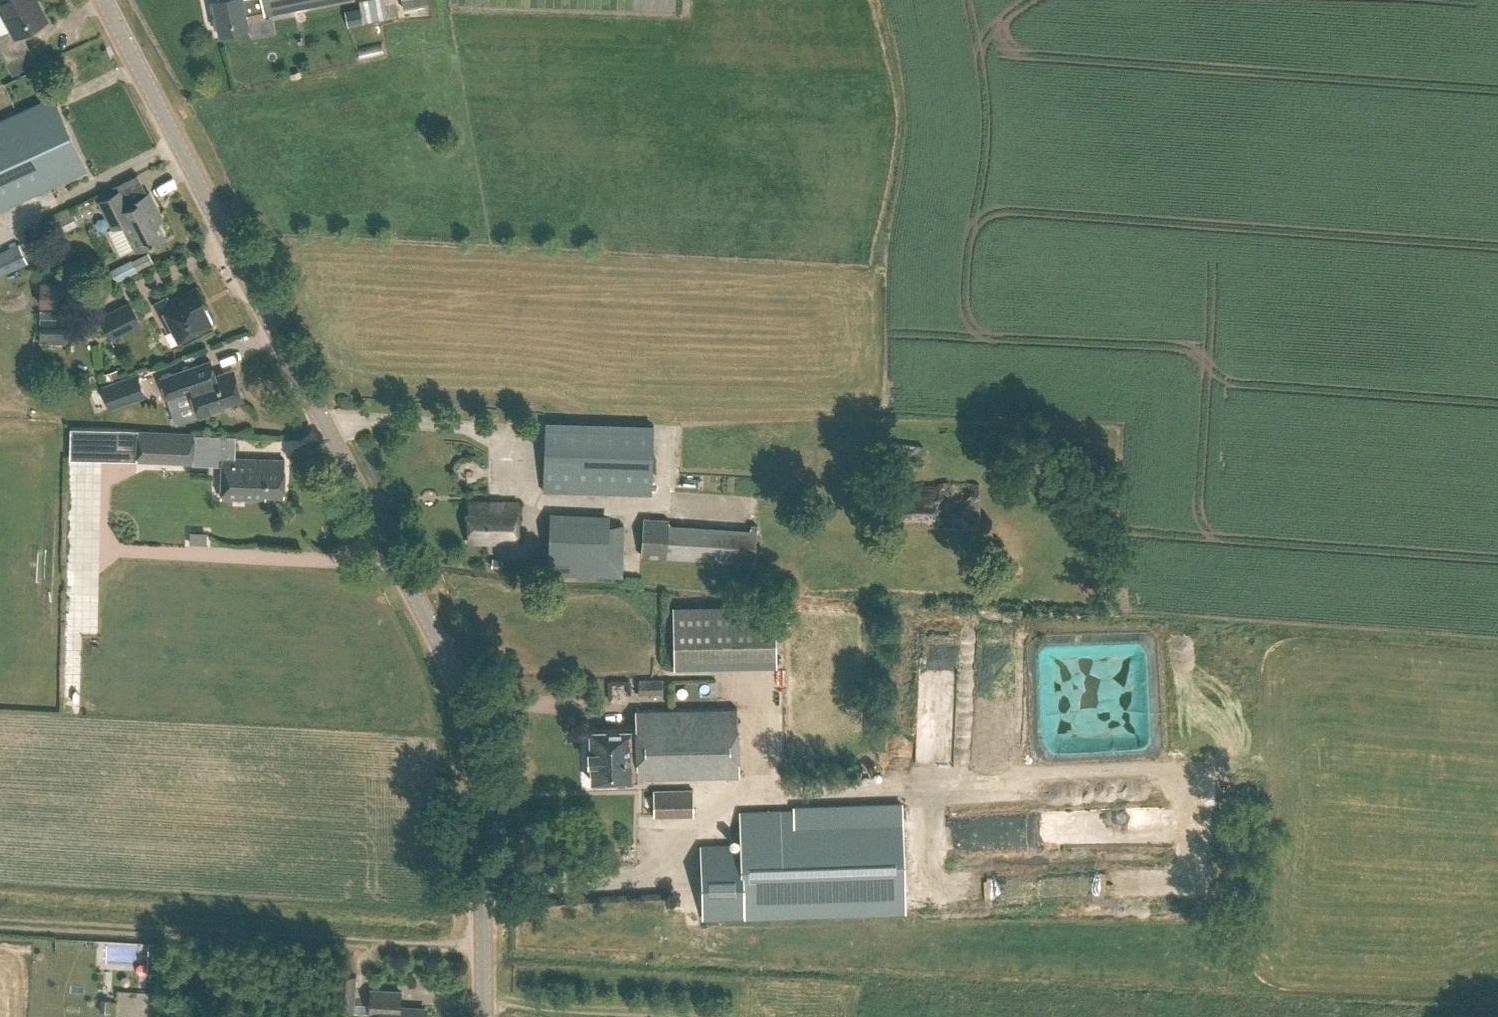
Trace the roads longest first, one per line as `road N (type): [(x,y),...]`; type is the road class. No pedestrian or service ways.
road 1 (tertiary): [(483,1016),(481,790),(469,723),(99,0)]

